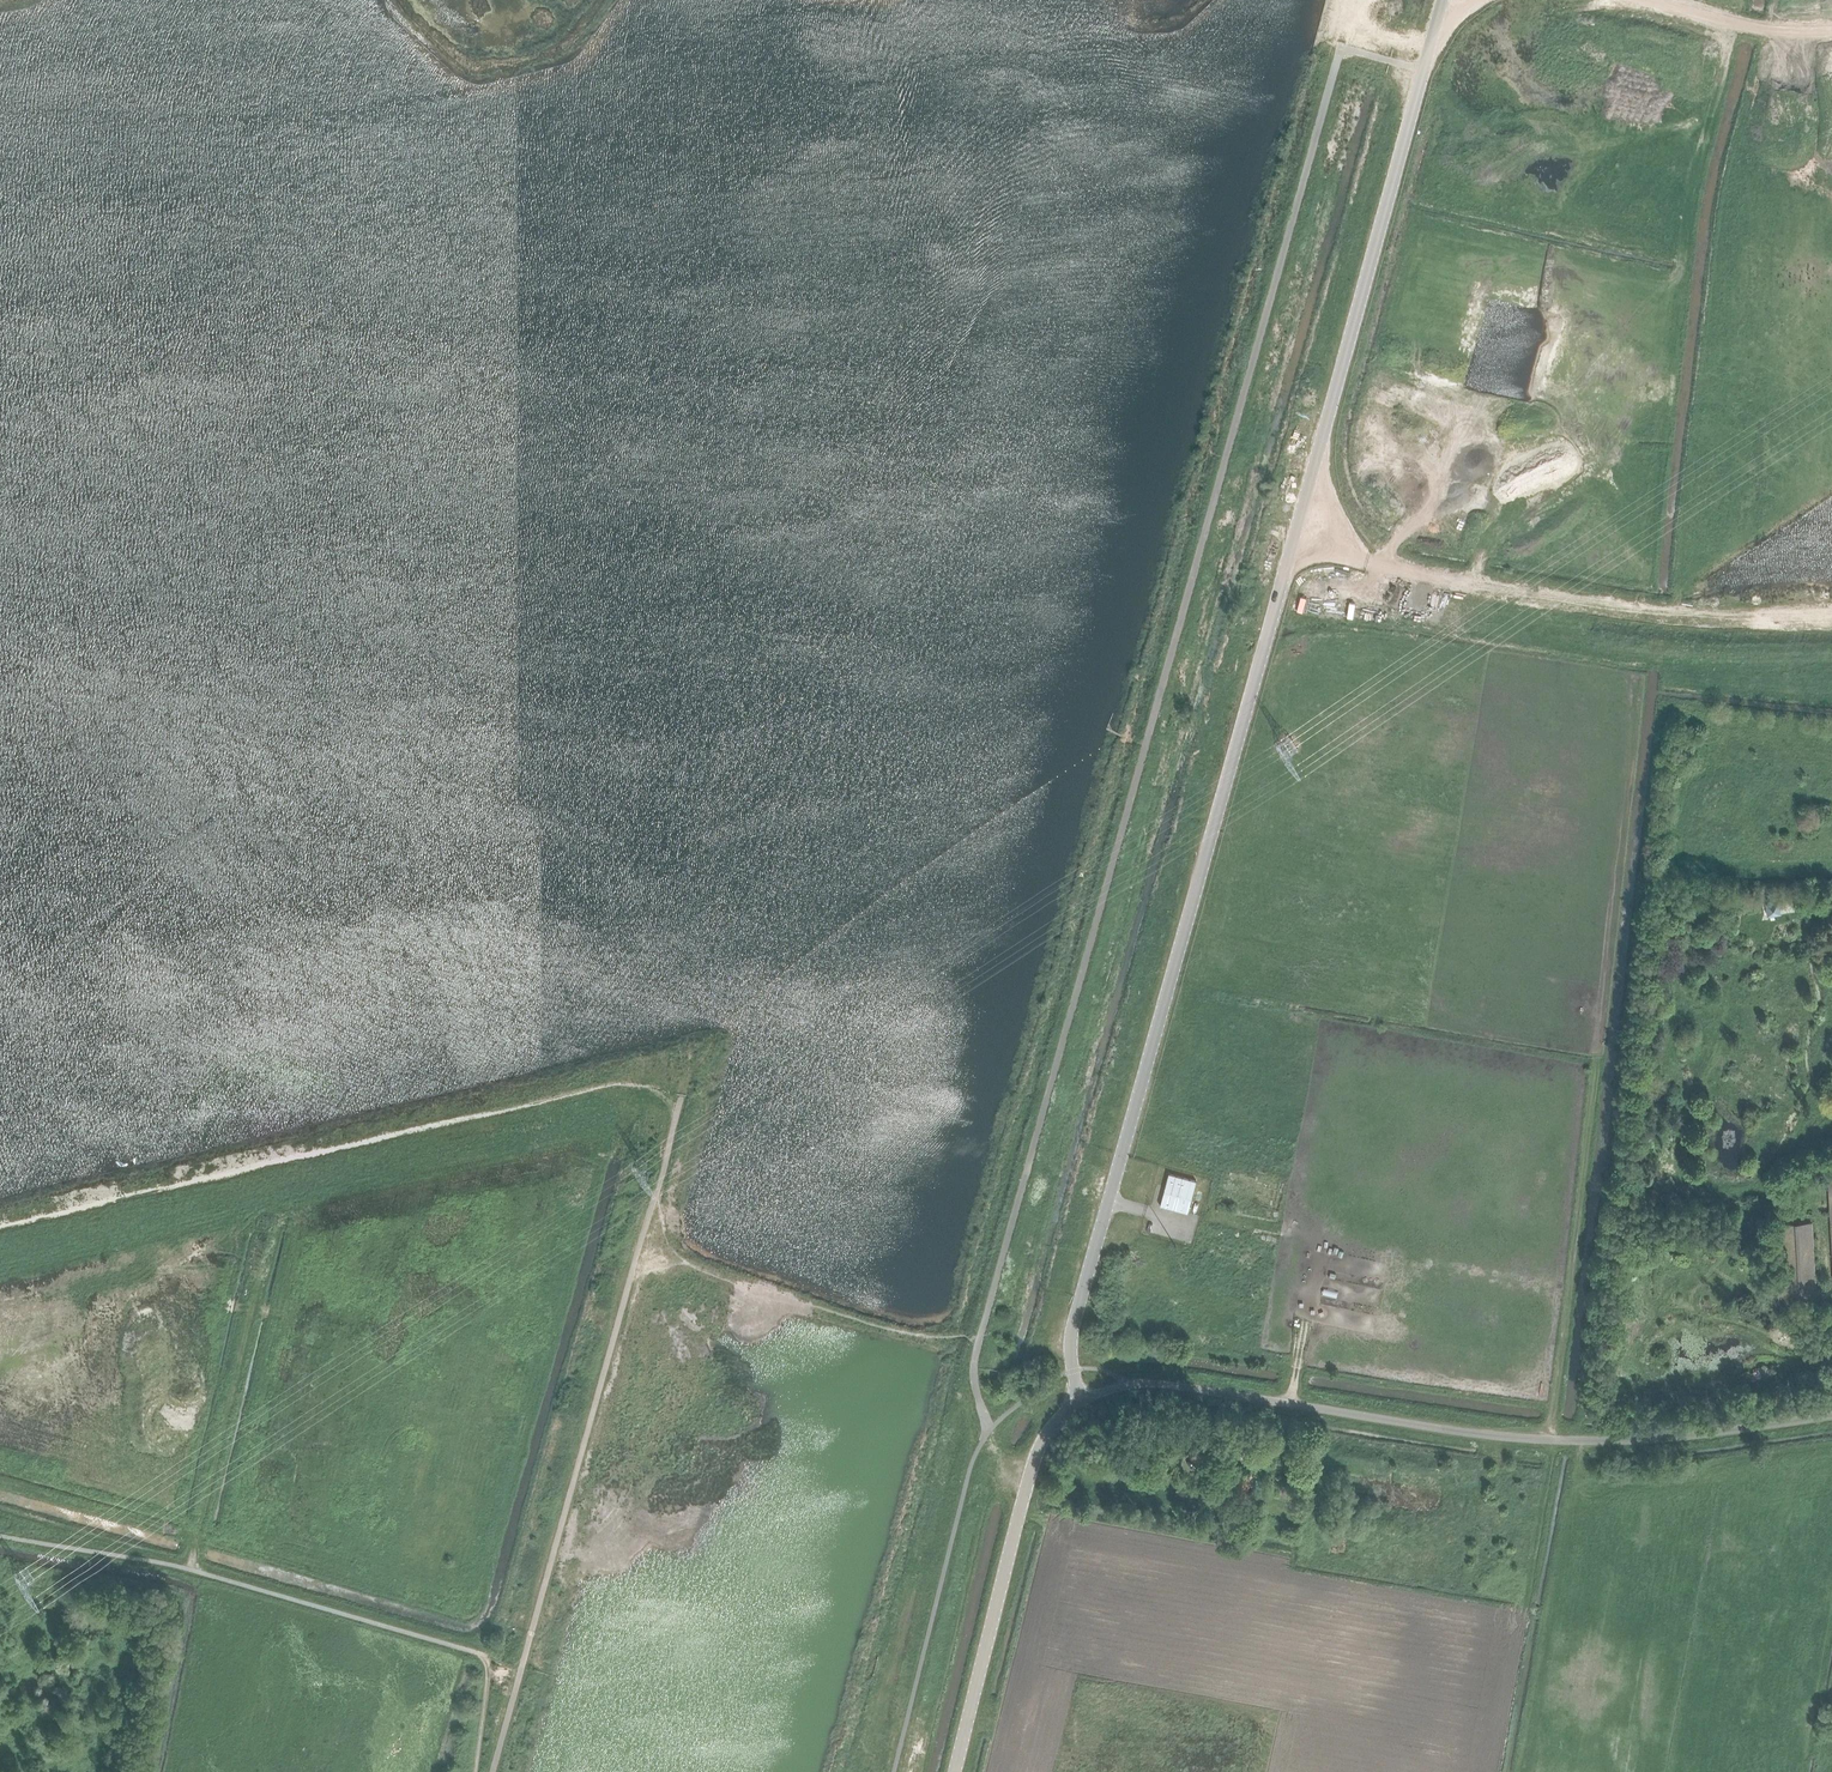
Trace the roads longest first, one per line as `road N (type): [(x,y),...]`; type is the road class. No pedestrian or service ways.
road 1 (unclassified): [(1080,1400),(1071,1348),(1076,1319),(1434,29)]
road 2 (track): [(1551,1441),(1623,989),(1656,677)]
road 3 (unclassified): [(1124,1385),(1551,1441),(1639,1441),(1831,1416)]
road 4 (track): [(1831,618),(1688,619),(1384,568),(1349,542),(1325,508),(1317,458)]
road 5 (unclassified): [(953,1771),(1028,1483)]
road 6 (track): [(1831,30),(1786,33),(1645,0)]

